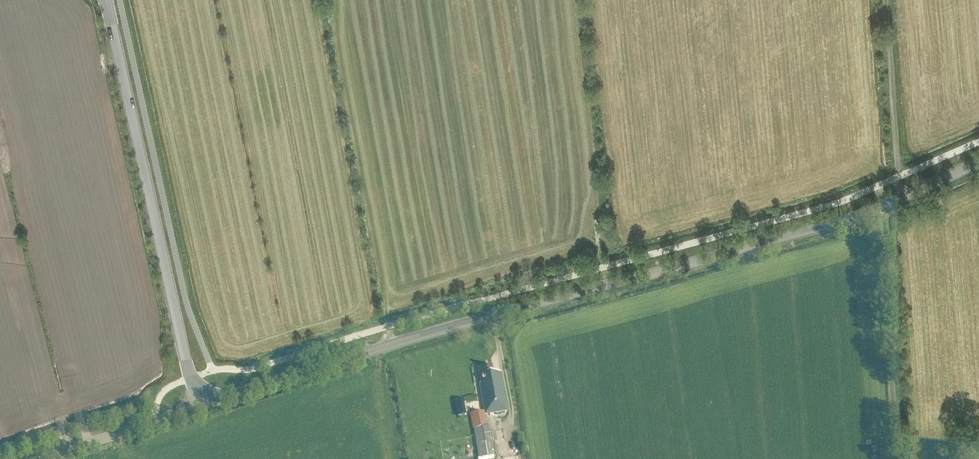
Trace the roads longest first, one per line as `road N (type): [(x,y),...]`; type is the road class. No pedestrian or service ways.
road 1 (secondary): [(200,391),(228,398),(830,225),(978,162)]
road 2 (secondary): [(107,0),(186,359),(200,391)]
road 3 (track): [(885,0),(898,178)]
road 4 (unclassified): [(44,458),(174,415),(200,391)]

